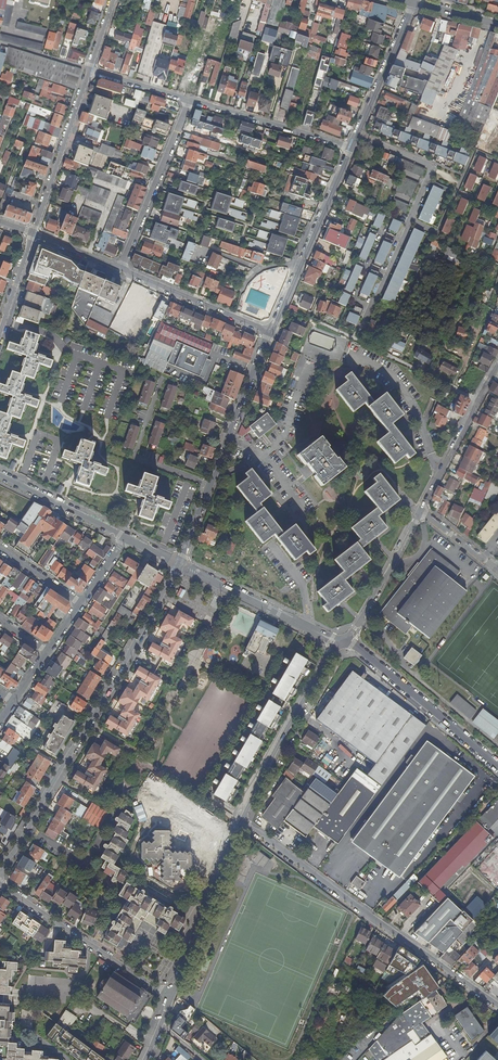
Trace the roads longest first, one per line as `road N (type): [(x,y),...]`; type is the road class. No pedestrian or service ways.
road 1 (residential): [(0,880),(179,563)]
road 2 (residential): [(241,823),(497,1009)]
road 3 (residential): [(477,401),(389,573),(343,642)]
road 4 (residential): [(179,563),(269,332)]
road 5 (residential): [(343,642),(293,718),(241,823)]
road 6 (unclassified): [(172,998),(0,887)]
road 7 (unclassified): [(343,642),(497,769)]
road 8 (residential): [(241,823),(172,998)]
road 9 (residential): [(120,269),(189,100)]
road 10 (residential): [(179,563),(343,642)]
road 11 (residential): [(88,70),(33,232)]
road 12 (residential): [(189,100),(351,150)]
road 13 (residential): [(401,241),(433,167),(357,136)]
road 14 (residential): [(357,136),(413,2)]
road 15 (residential): [(0,477),(126,539)]
road 16 (residential): [(477,401),(352,338)]
road 17 (residential): [(299,268),(351,150)]
road 18 (residential): [(236,318),(120,269)]

